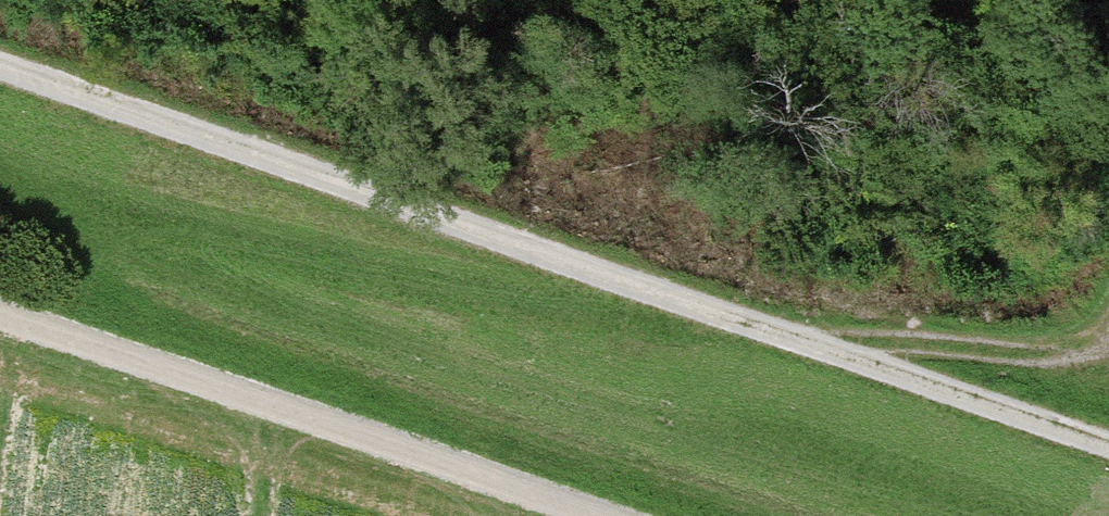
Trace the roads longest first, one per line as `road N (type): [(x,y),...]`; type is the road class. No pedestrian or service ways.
road 1 (track): [(0,72),(1108,448)]
road 2 (track): [(576,515),(0,324)]
road 3 (track): [(1108,337),(1027,353),(789,339)]

